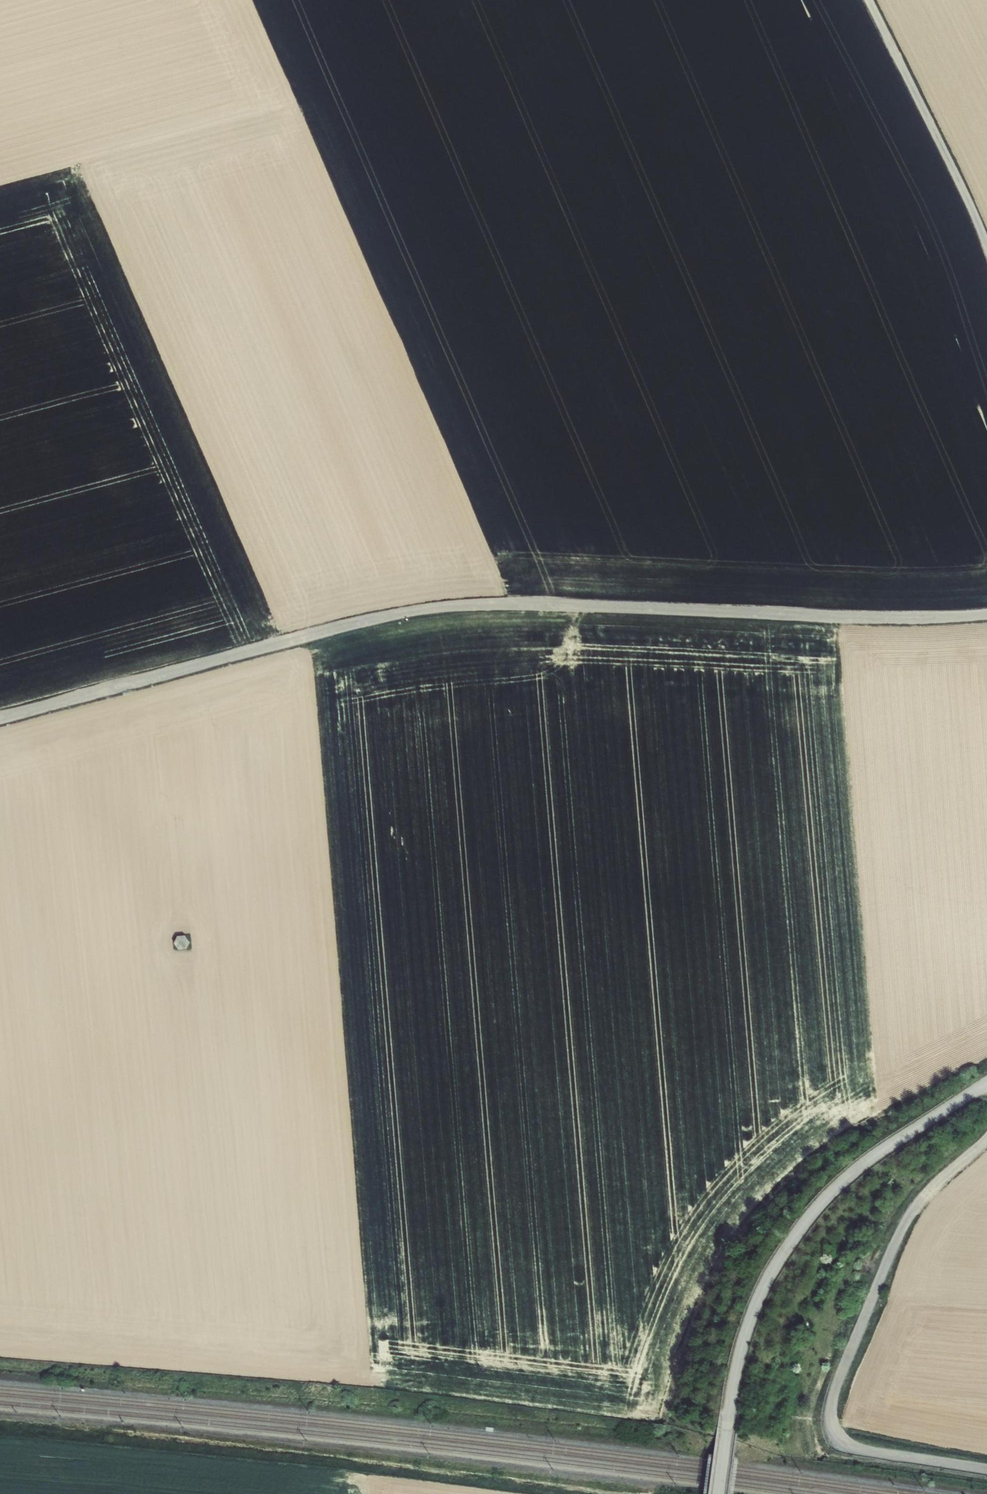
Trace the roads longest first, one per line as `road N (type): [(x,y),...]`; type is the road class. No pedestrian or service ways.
road 1 (track): [(0,720),(432,608),(986,615)]
road 2 (unclassified): [(718,1493),(737,1369),(767,1280),(850,1177),(900,1136),(986,1085)]
road 3 (unclassified): [(986,1139),(936,1183),(901,1229),(831,1414),(838,1435),(856,1447),(986,1469)]
road 4 (track): [(986,250),(867,0)]

